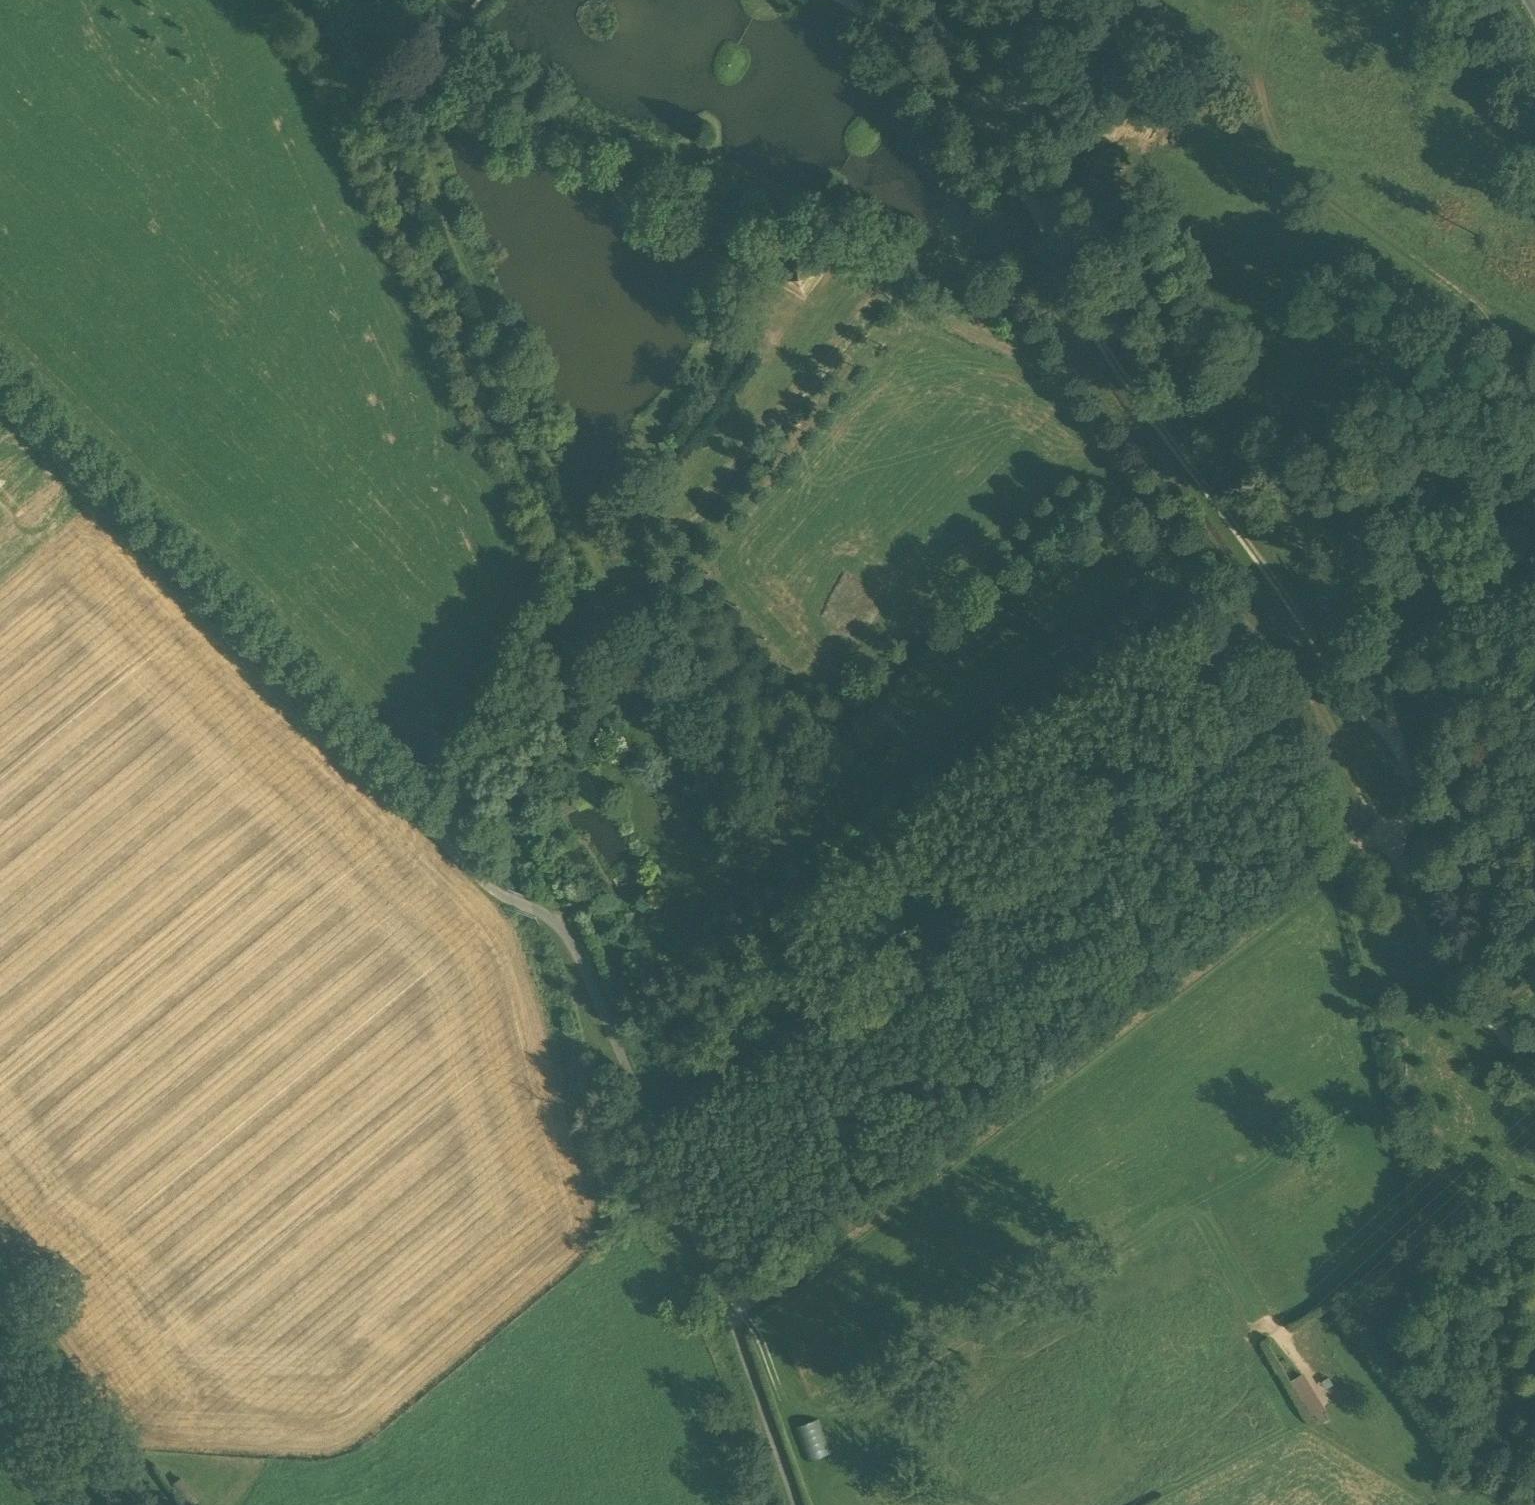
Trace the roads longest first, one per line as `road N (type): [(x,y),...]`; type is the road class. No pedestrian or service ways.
road 1 (track): [(505,898),(551,918),(590,980),(742,1335),(802,1504)]
road 2 (track): [(0,1279),(166,1504)]

